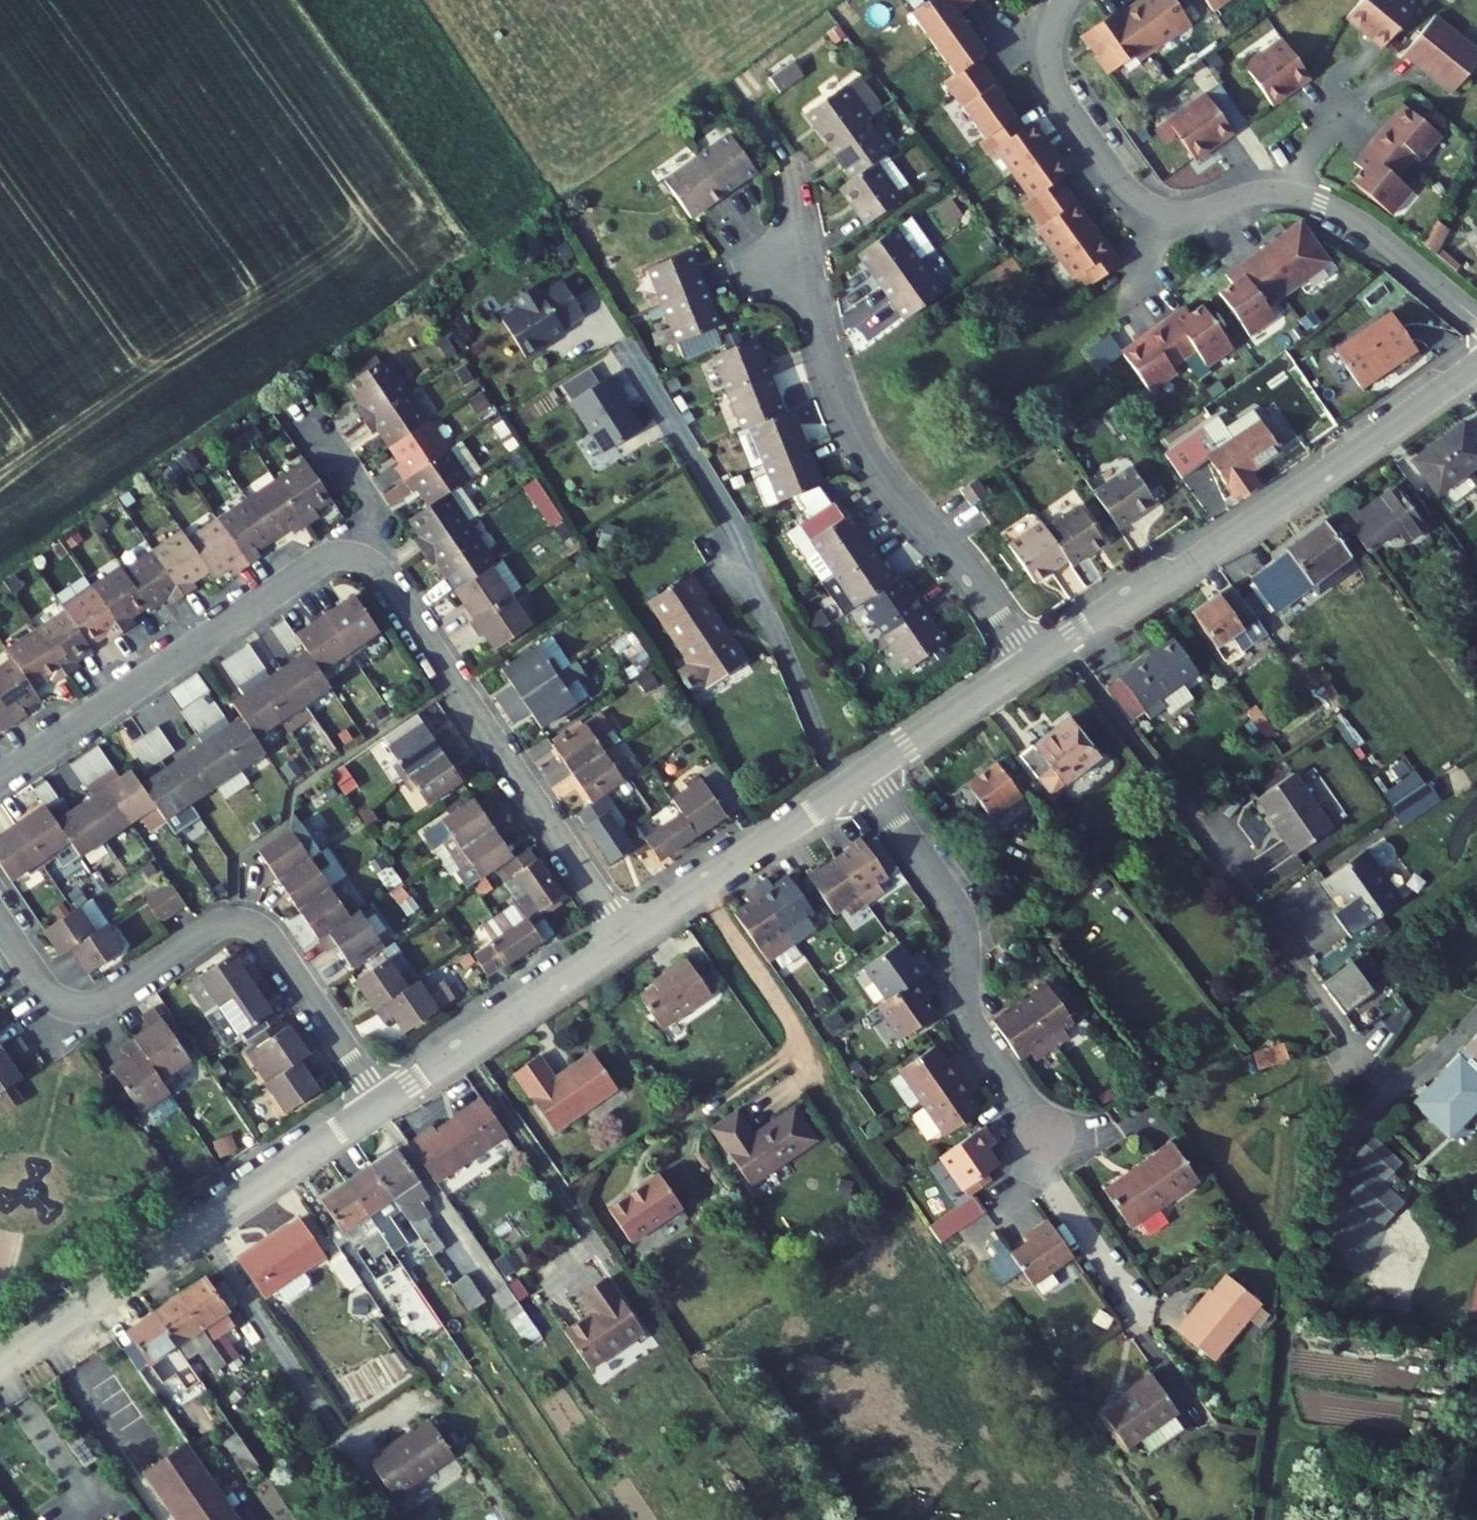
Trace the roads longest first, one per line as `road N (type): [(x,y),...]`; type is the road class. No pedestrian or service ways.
road 1 (residential): [(627,936),(386,578),(357,559),(310,568),(0,778)]
road 2 (residential): [(1476,321),(1357,223),(1305,196),(1265,191),(1180,213),(1135,195),(1052,73),(1051,30),(1064,0)]
road 3 (residential): [(795,185),(835,370),(861,445),(986,588),(1034,659)]
road 4 (residential): [(0,920),(45,989),(81,1006),(106,1000),(210,927),(256,926),(382,1102)]
road 5 (residential): [(1034,659),(1187,566),(1476,365)]
road 6 (residential): [(0,1361),(382,1102)]
road 7 (residential): [(865,773),(960,916),(969,1019),(1046,1136)]
road 8 (residential): [(382,1102),(627,936)]
road 9 (residential): [(627,936),(865,773)]
road 10 (residential): [(865,773),(1034,659)]

